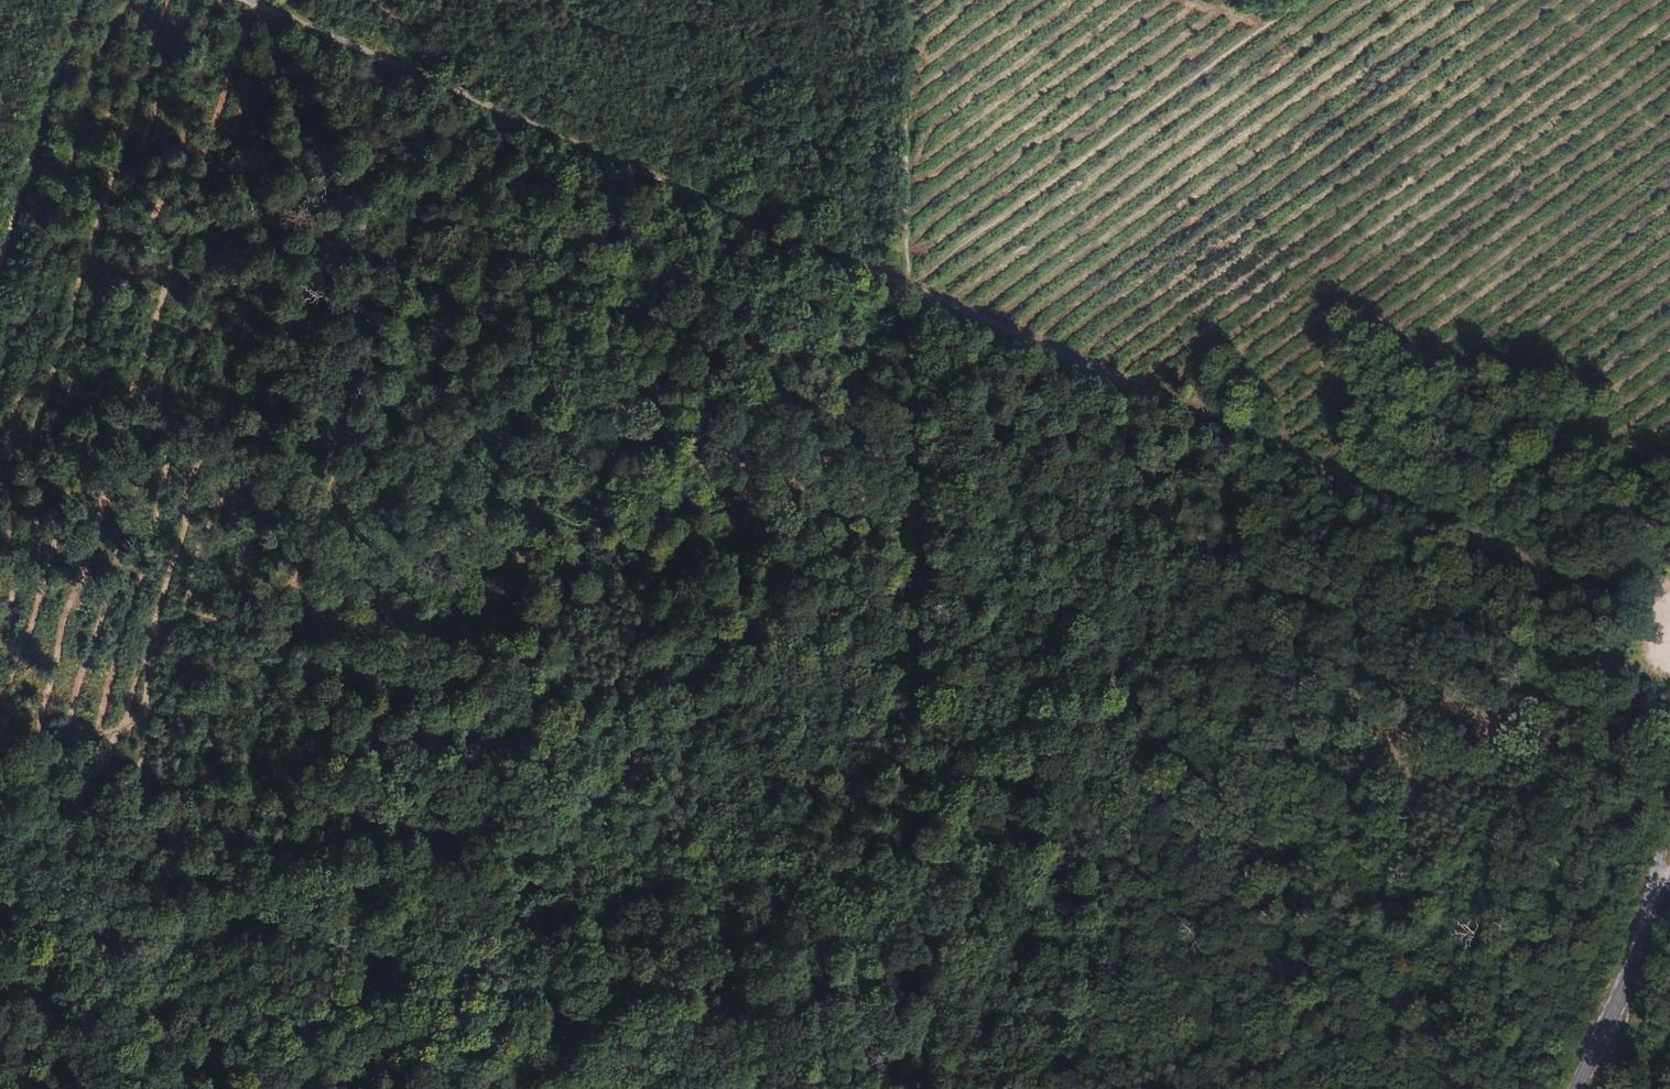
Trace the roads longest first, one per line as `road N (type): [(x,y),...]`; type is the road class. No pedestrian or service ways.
road 1 (track): [(1295,0),(905,282),(0,787)]
road 2 (track): [(918,1088),(904,0)]
road 3 (track): [(1231,1088),(1669,649)]
road 4 (track): [(0,983),(235,1088)]
road 5 (secondary): [(1575,1088),(1659,909)]
road 6 (track): [(1614,1088),(1659,909)]

